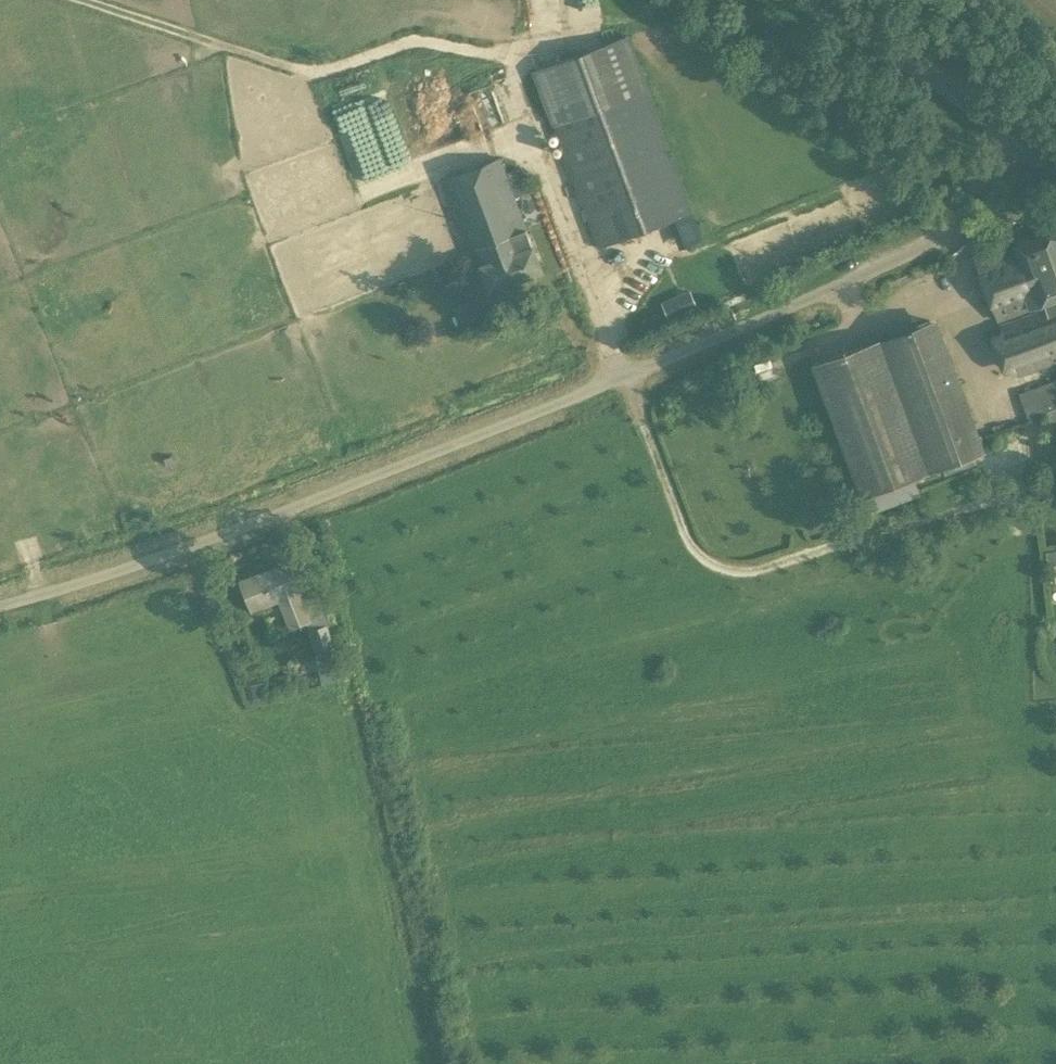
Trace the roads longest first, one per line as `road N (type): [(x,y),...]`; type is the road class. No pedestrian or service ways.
road 1 (unclassified): [(0,606),(409,464),(933,247),(1013,134)]
road 2 (unclassified): [(1013,134),(927,68),(801,0)]

